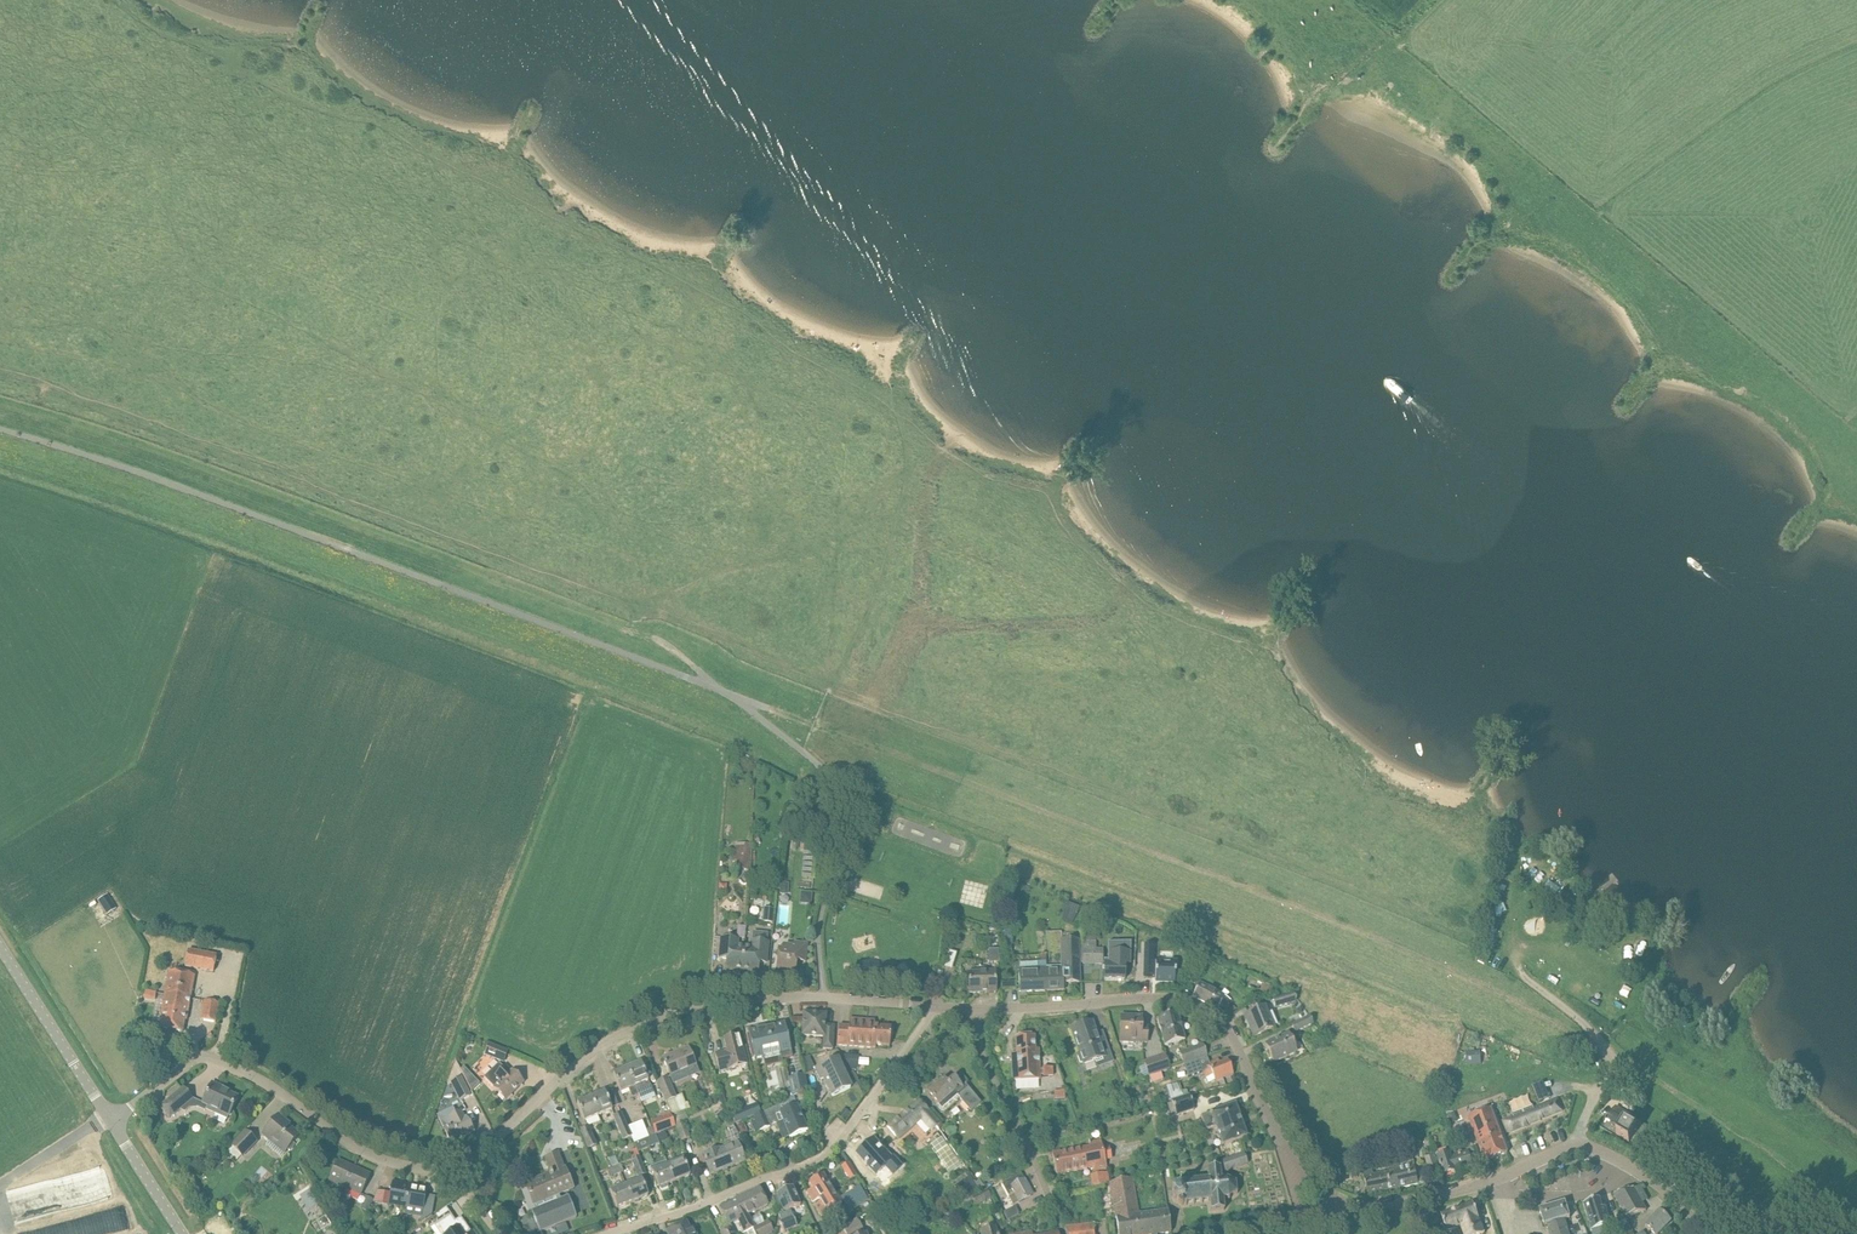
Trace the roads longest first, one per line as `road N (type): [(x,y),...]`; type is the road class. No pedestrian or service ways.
road 1 (residential): [(975,1009),(1149,998),(1205,1011),(1238,1049),(1307,1186),(1343,1214)]
road 2 (residential): [(451,1169),(601,1045),(632,1029),(742,1000),(824,997)]
road 3 (residential): [(600,1233),(819,1160),(938,1007)]
road 4 (residential): [(111,1122),(199,1056),(262,1081),(363,1152),(451,1169)]
road 5 (unclassified): [(824,997),(816,930),(849,843),(847,800),(832,778),(737,700)]
road 6 (residential): [(1064,1233),(981,1063),(975,1009)]
road 7 (tertiary): [(111,1122),(0,959)]
road 8 (residential): [(1484,1183),(1517,1195),(1578,1195),(1611,1189),(1636,1169)]
road 9 (track): [(1529,981),(1605,1050),(1610,1074),(1597,1095)]
road 10 (tertiary): [(1343,1214),(1484,1183)]
road 11 (tertiary): [(182,1233),(111,1122)]
road 12 (unclassified): [(633,628),(658,638),(737,700)]

